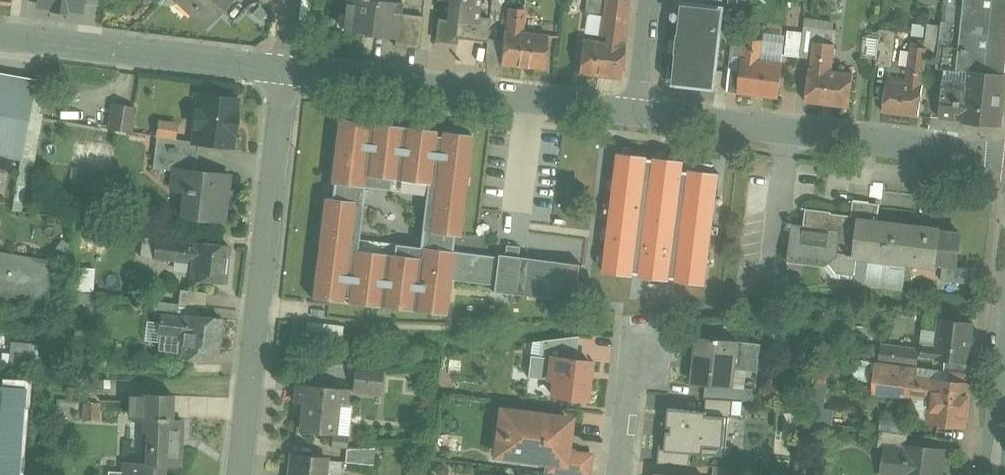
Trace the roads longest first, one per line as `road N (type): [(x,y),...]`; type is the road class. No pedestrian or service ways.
road 1 (residential): [(283,68),(239,474)]
road 2 (residential): [(634,111),(1004,157)]
road 3 (residential): [(283,68),(634,111)]
road 4 (residential): [(0,35),(283,68)]
road 5 (residential): [(635,332),(620,474)]

